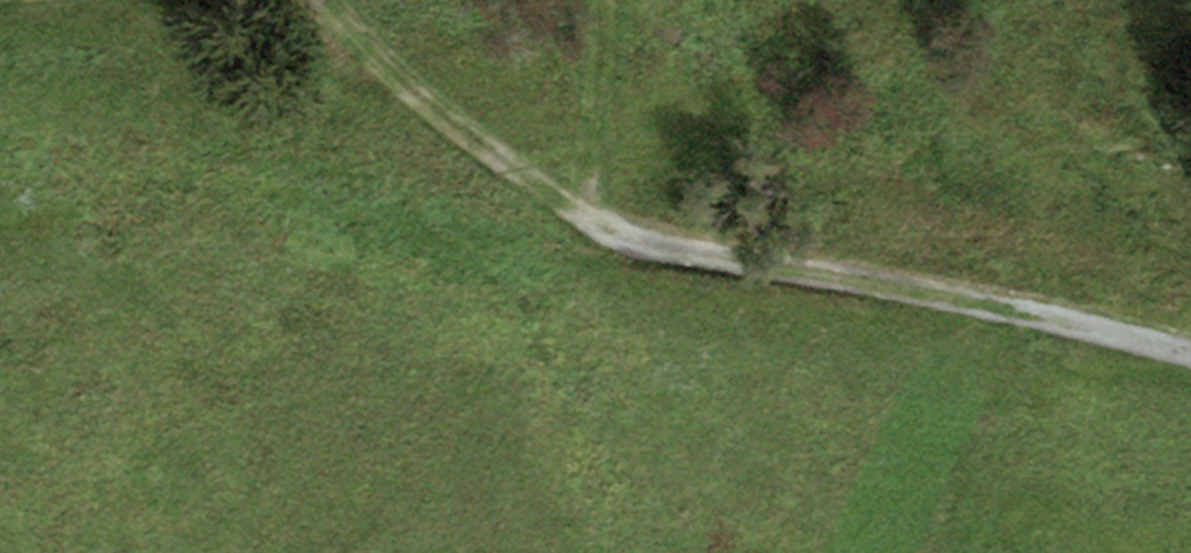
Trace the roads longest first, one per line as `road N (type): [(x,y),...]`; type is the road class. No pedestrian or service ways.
road 1 (track): [(346,0),(621,246),(1190,350)]
road 2 (track): [(621,246),(627,0)]

